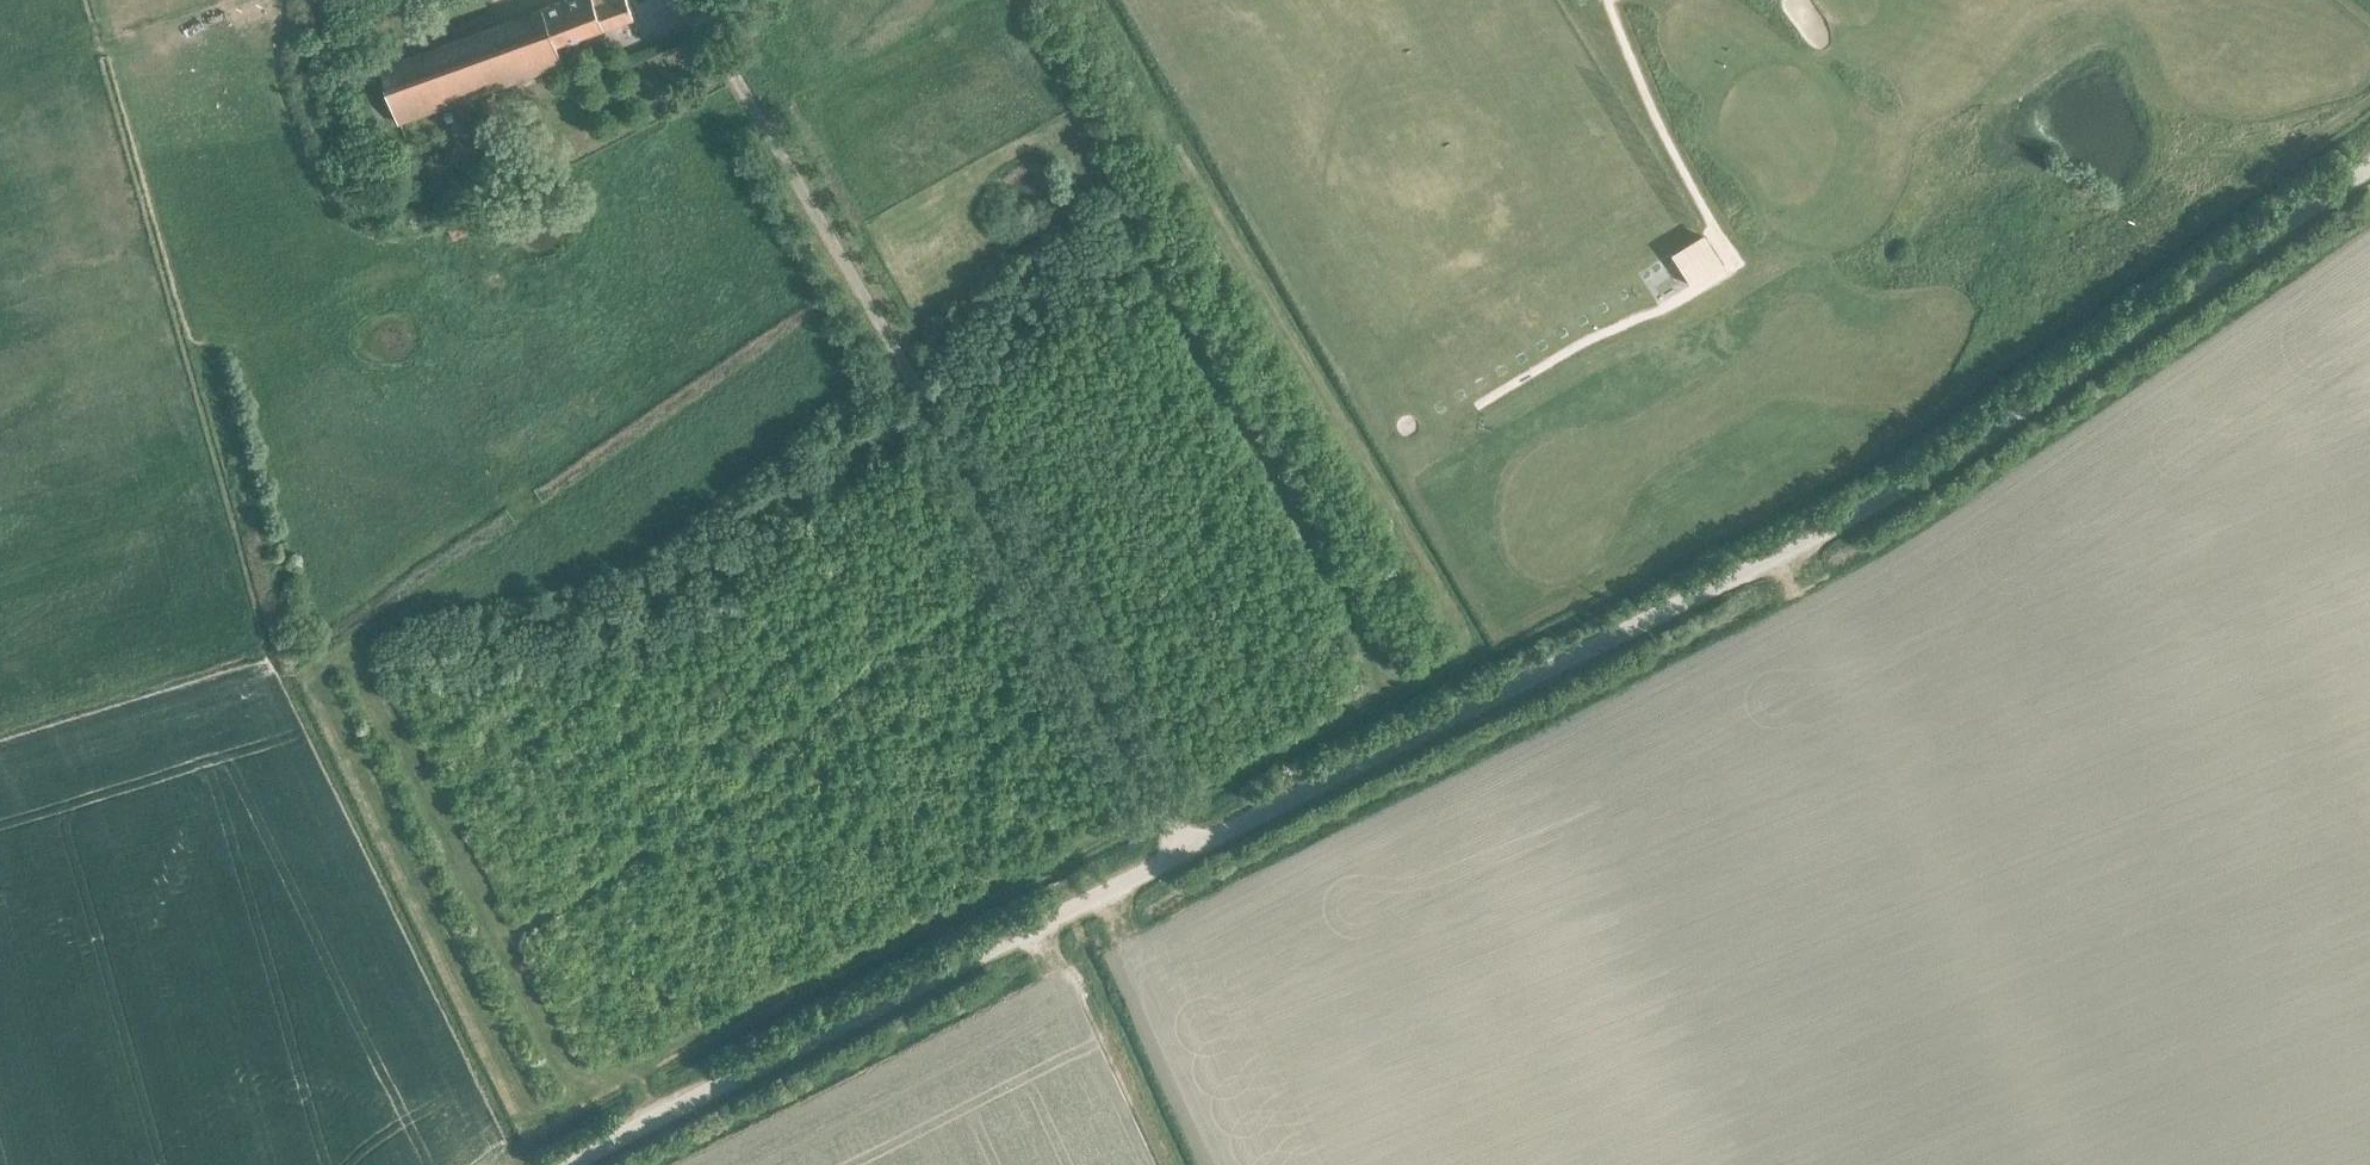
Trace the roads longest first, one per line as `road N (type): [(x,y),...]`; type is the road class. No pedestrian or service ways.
road 1 (unclassified): [(577,1164),(658,1117),(1901,494),(2369,167)]
road 2 (track): [(85,0),(273,663),(528,1164)]

